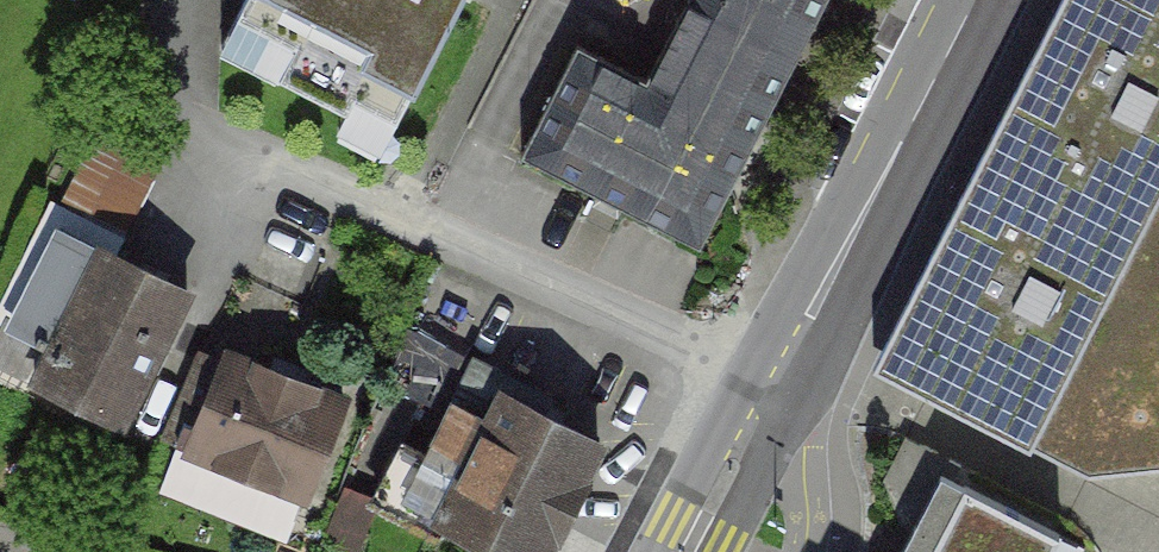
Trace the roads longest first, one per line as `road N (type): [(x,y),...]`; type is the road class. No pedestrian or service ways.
road 1 (residential): [(780,382),(219,158)]
road 2 (primary): [(977,0),(780,382)]
road 3 (primary): [(780,382),(697,551)]

